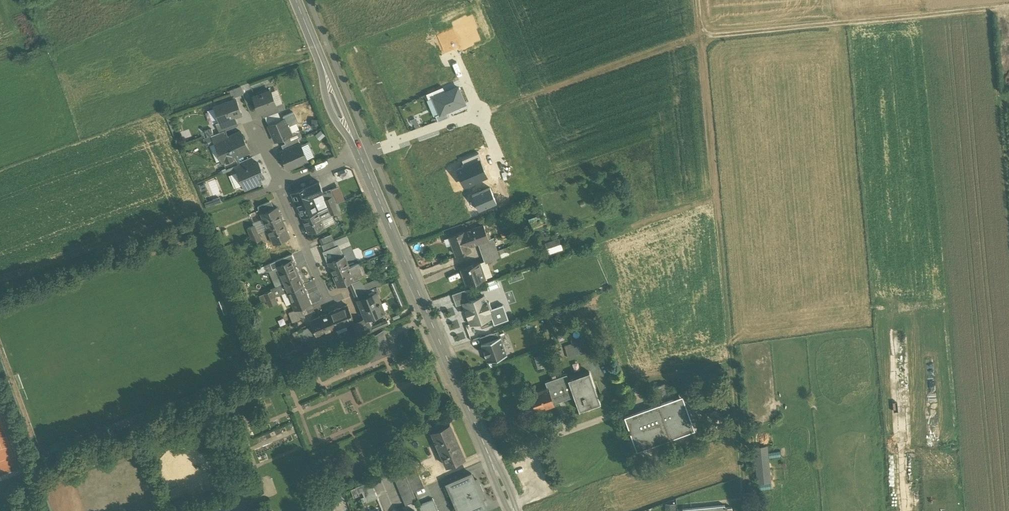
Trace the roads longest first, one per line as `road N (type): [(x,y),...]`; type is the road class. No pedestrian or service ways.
road 1 (track): [(747,510),(701,37)]
road 2 (secondary): [(512,510),(361,158)]
road 3 (track): [(1008,9),(701,37)]
road 4 (track): [(279,185),(0,289)]
road 5 (track): [(701,37),(493,111)]
road 6 (secondary): [(361,158),(296,0)]
road 7 (residential): [(480,116),(361,158)]
road 8 (residential): [(325,302),(279,185)]

